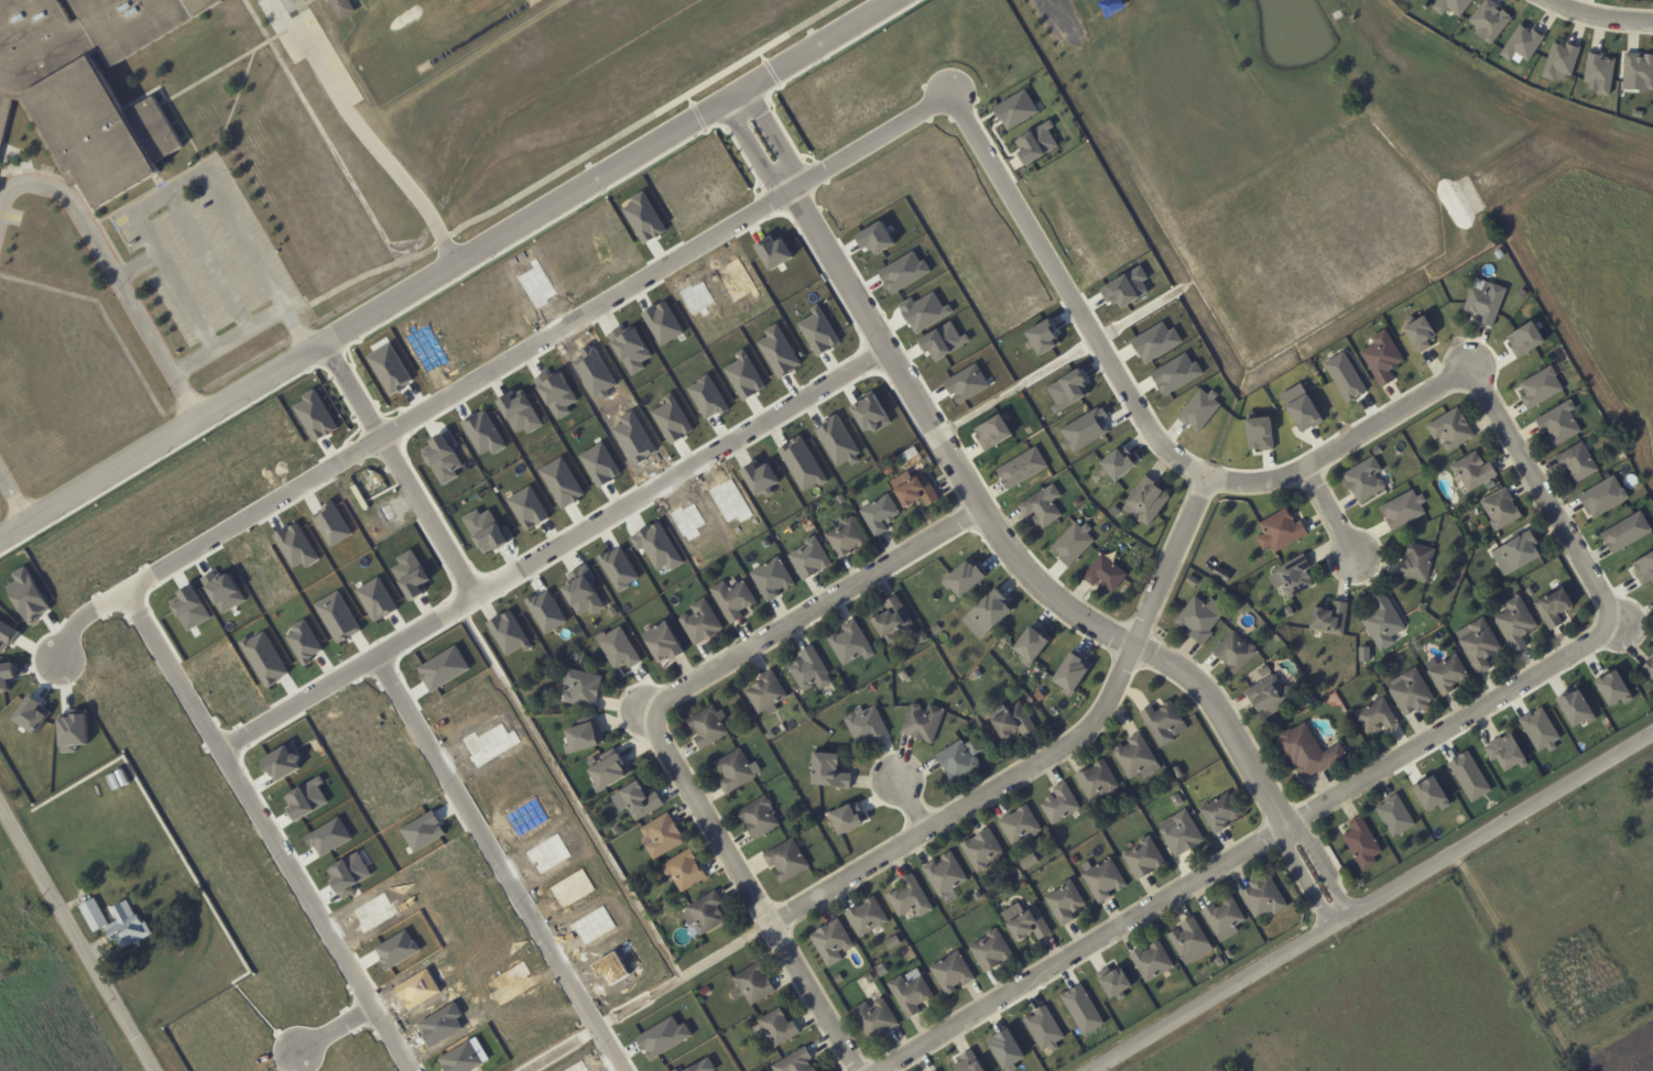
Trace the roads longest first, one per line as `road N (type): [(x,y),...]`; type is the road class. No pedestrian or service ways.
road 1 (residential): [(951,91),(88,612),(58,658)]
road 2 (residential): [(1619,624),(1471,368),(1304,468),(1269,479),(1205,477),(1173,456),(1151,433),(951,91)]
road 3 (residential): [(0,538),(894,0)]
road 4 (residential): [(881,1070),(1619,624)]
road 5 (residential): [(791,188),(1007,548),(1067,610),(1197,682),(1284,824)]
road 6 (residential): [(883,348),(219,747)]
road 7 (residential): [(1089,1070),(1652,731)]
road 8 (residential): [(1205,477),(1107,701),(1086,730),(772,920)]
road 9 (residential): [(126,589),(413,1070)]
road 10 (residential): [(378,656),(622,1070)]
road 11 (residential): [(859,1070),(644,712)]
road 12 (residential): [(644,712),(981,509)]
road 13 (residential): [(156,1070),(0,806)]
road 14 (residential): [(327,345),(477,597)]
road 15 (residential): [(722,105),(762,166),(791,188),(789,153),(750,88)]

